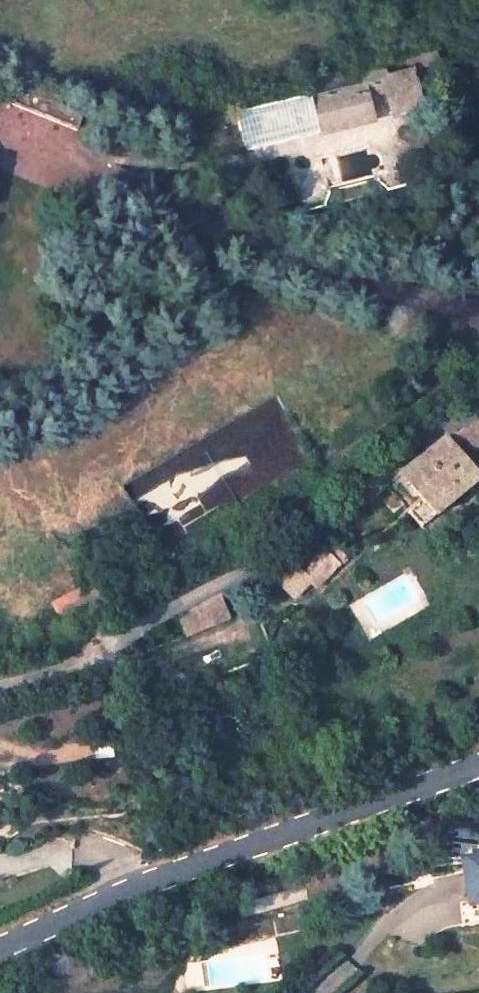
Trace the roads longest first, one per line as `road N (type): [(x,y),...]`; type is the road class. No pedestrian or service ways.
road 1 (residential): [(0,683),(37,676),(314,525),(478,403)]
road 2 (tertiary): [(478,765),(145,882),(0,944)]

